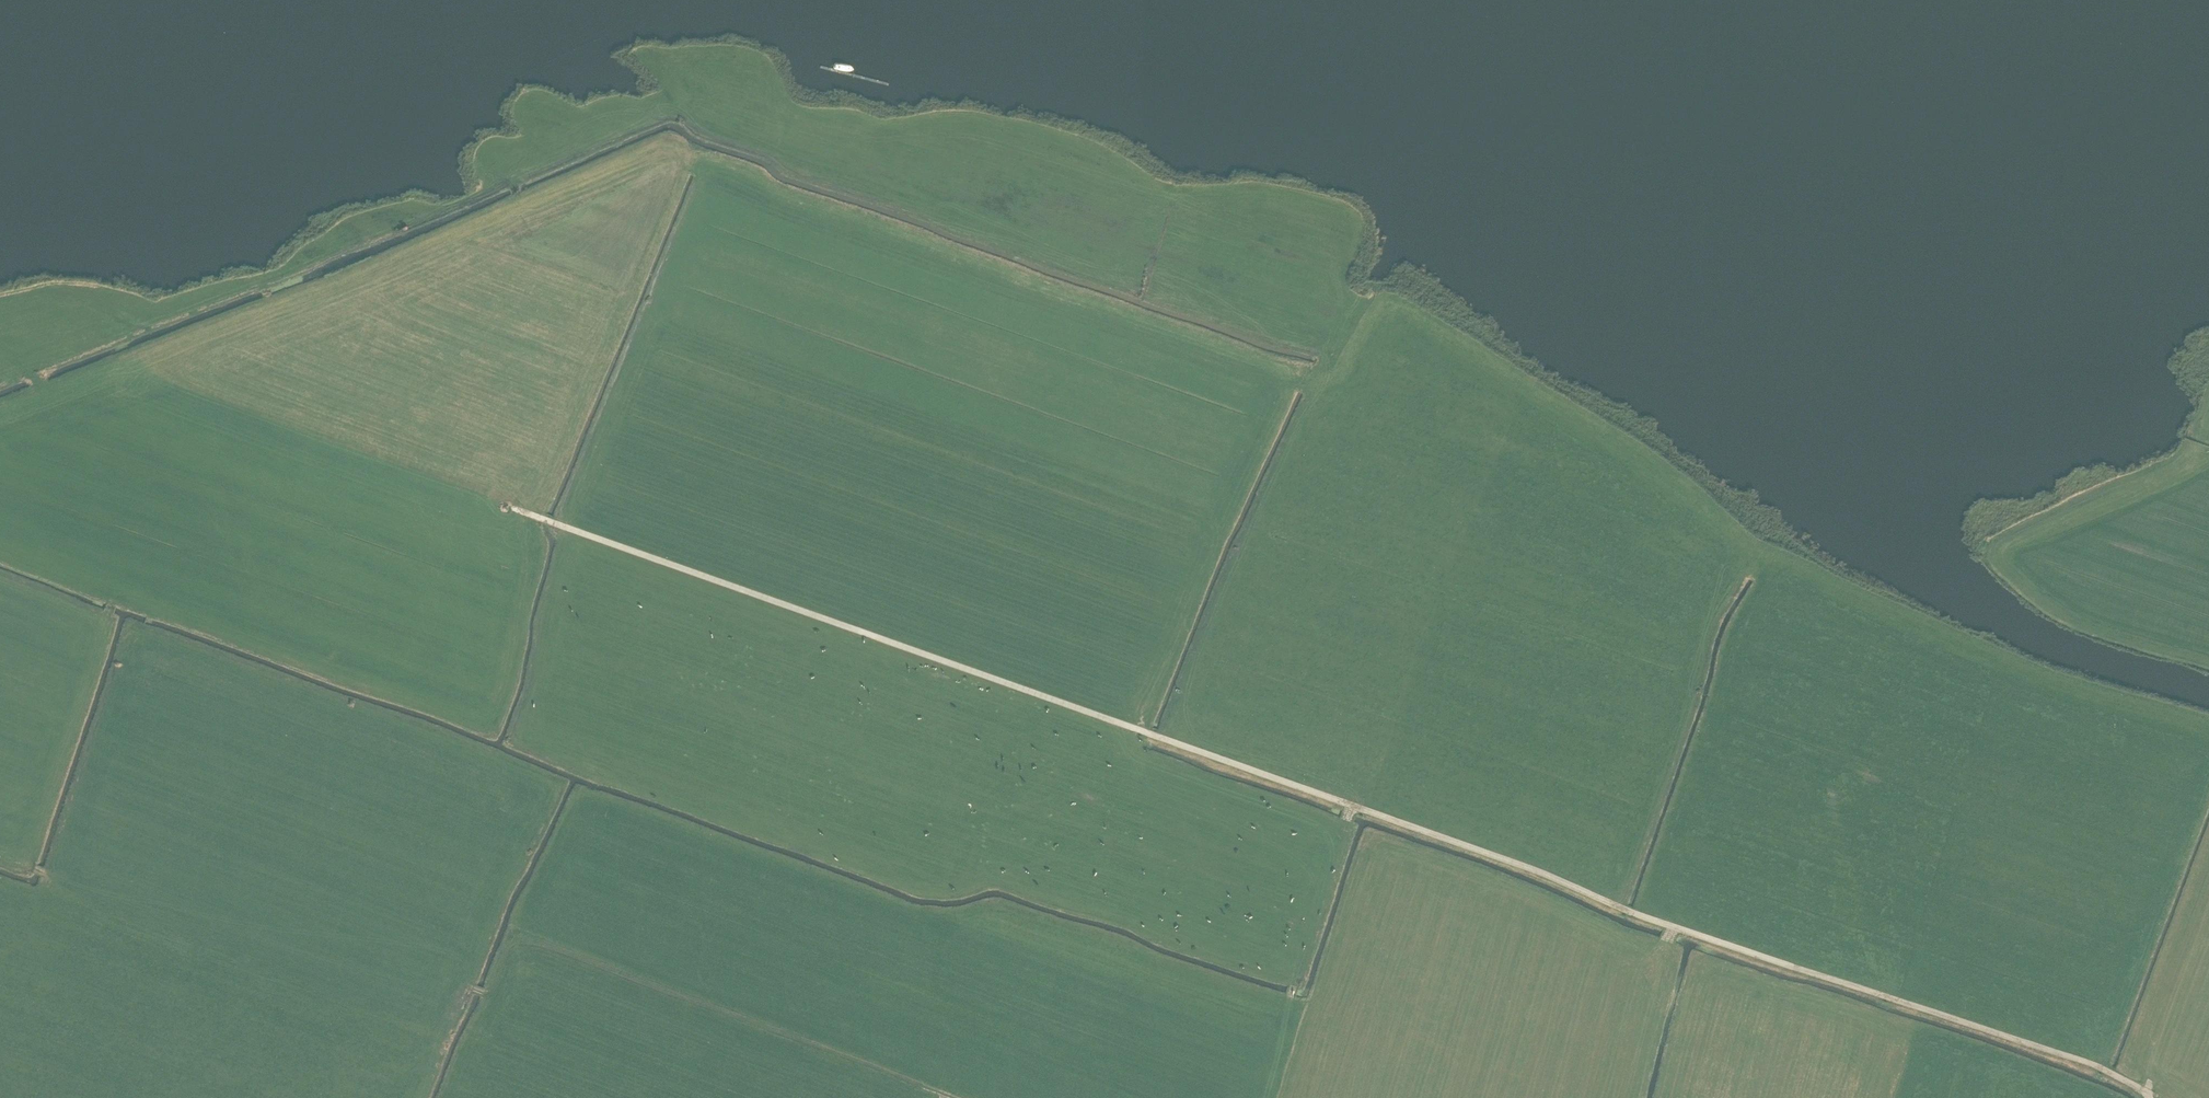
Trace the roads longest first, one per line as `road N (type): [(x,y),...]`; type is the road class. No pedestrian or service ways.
road 1 (track): [(2148,1097),(2092,1065),(1632,914),(1533,871),(512,509)]

